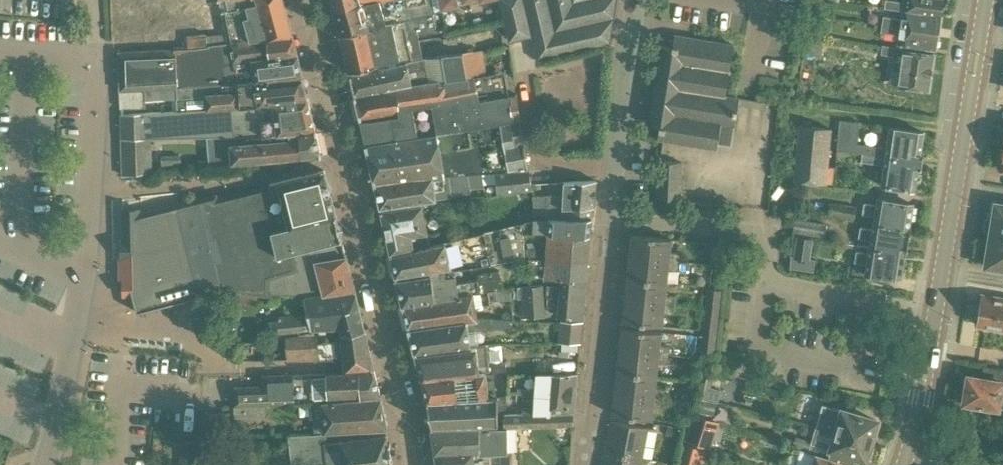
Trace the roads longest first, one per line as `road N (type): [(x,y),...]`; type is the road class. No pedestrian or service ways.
road 1 (residential): [(412,464),(306,0)]
road 2 (residential): [(44,464),(85,250),(95,58)]
road 3 (residential): [(612,219),(766,234),(770,285),(936,316)]
road 4 (tertiary): [(936,316),(987,0)]
road 5 (residential): [(612,219),(584,464)]
road 6 (residential): [(637,0),(612,219)]
road 7 (tertiary): [(903,464),(936,316)]

